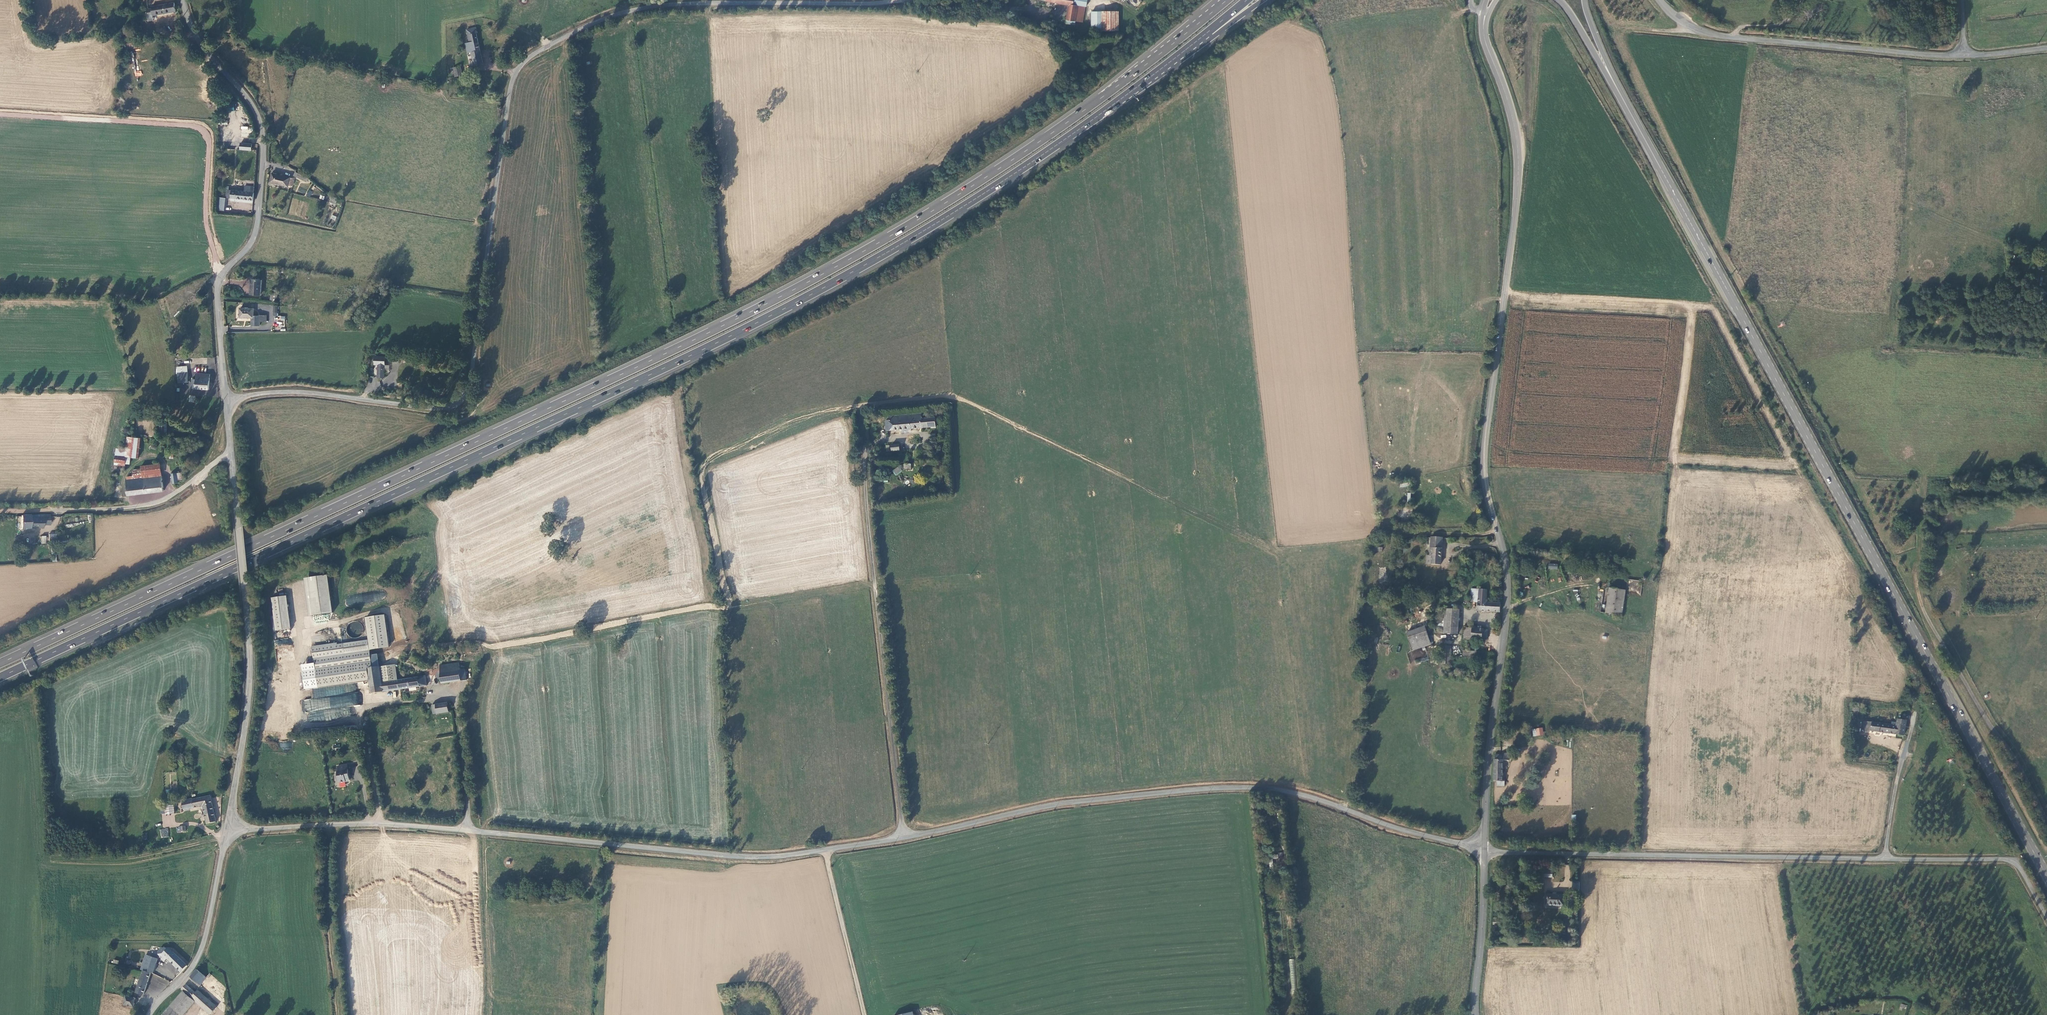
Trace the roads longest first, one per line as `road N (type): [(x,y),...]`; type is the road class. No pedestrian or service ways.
road 1 (trunk): [(1226,0),(1056,129),(842,263),(0,663)]
road 2 (trunk): [(0,677),(783,309),(958,210),(1120,99)]
road 3 (unclassified): [(227,397),(291,391),(423,407),(457,403),(474,355),(512,85),(527,58),(549,45),(642,8),(892,0)]
road 4 (primary): [(2046,878),(1613,80)]
road 5 (tertiary): [(1483,29),(1518,162),(1484,446),(1507,579),(1484,850)]
road 6 (unclassified): [(905,836),(733,857),(382,823),(228,828)]
road 7 (unclassified): [(1484,850),(1258,788),(1091,800),(905,836)]
road 8 (unclassified): [(227,397),(218,288),(257,228),(262,128),(195,35),(183,0)]
road 9 (unclassified): [(1881,859),(1484,850)]
road 10 (unclassified): [(905,836),(867,452)]
road 11 (unclassified): [(1964,56),(1714,34),(1687,25),(1659,0)]
road 12 (unclassified): [(1917,599),(2046,823)]
road 13 (unclassified): [(247,593),(250,685),(228,828)]
road 14 (unclassified): [(228,828),(206,938),(149,1014)]
road 15 (unclassified): [(2046,916),(2011,862),(1881,859)]
road 16 (track): [(330,824),(339,1014)]
road 17 (unclassified): [(231,451),(158,501),(58,510)]
road 18 (track): [(53,860),(122,861),(228,828)]
road 19 (trunk): [(1120,99),(1262,0)]
road 20 (track): [(865,1014),(824,849)]
road 21 (tertiary): [(1484,850),(1475,1014)]
road 22 (trunk): [(1120,99),(1246,0)]
road 23 (unclassified): [(247,593),(231,451)]
road 24 (unclassified): [(1881,859),(1914,720)]
road 25 (track): [(1922,469),(1917,599)]
road 26 (track): [(1497,531),(1396,536),(1384,522)]

